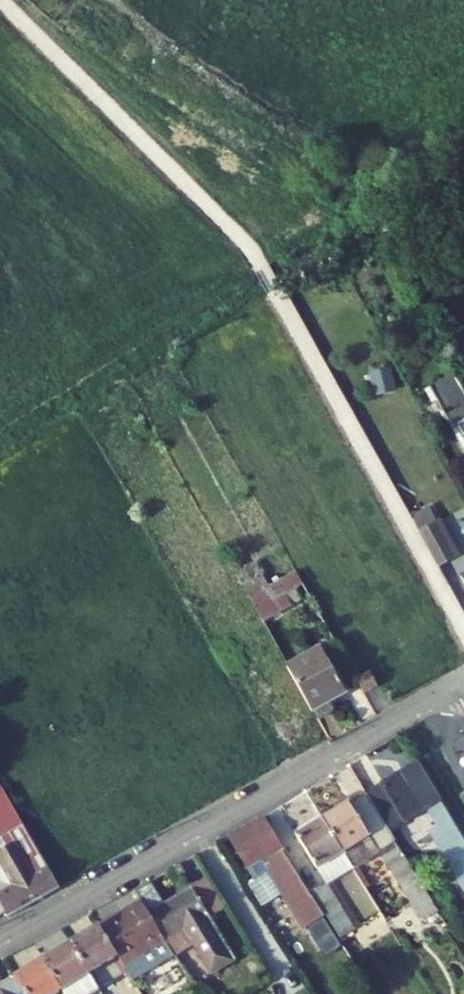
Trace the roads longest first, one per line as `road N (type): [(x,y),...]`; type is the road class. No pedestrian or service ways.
road 1 (residential): [(463,685),(0,949)]

